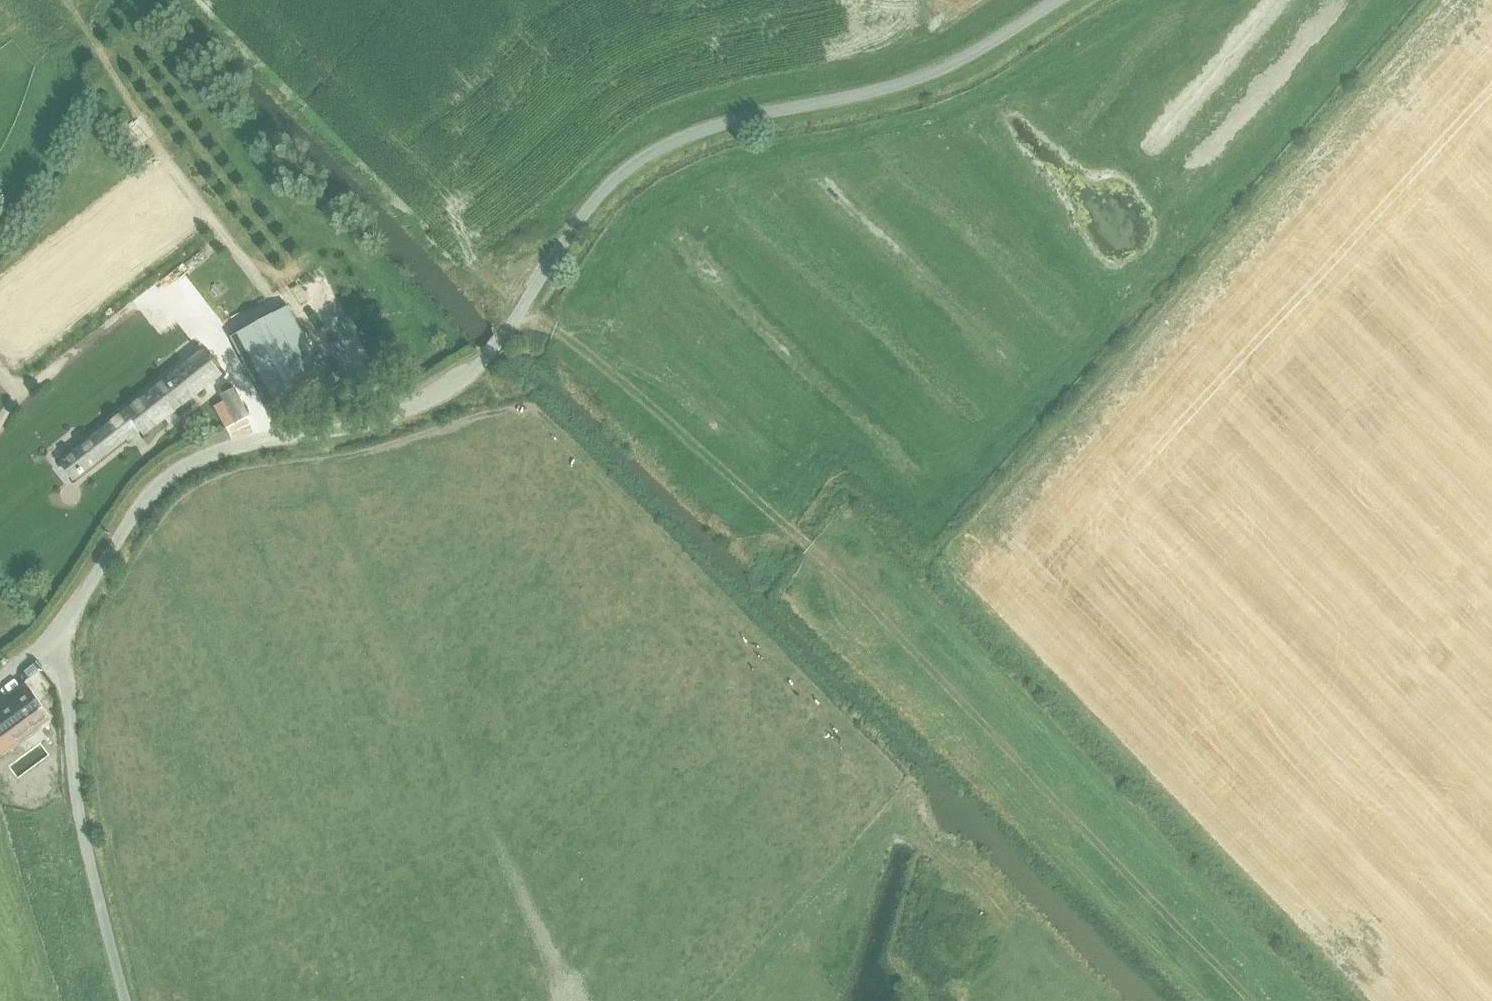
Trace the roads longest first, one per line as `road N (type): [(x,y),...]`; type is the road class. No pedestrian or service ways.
road 1 (unclassified): [(1061,0),(933,73),(737,120),(643,160),(594,203),(503,337),(465,377),(394,414),(252,443),(185,467),(143,503),(50,643)]
road 2 (unclassified): [(127,1000),(80,804),(65,673),(50,643)]

